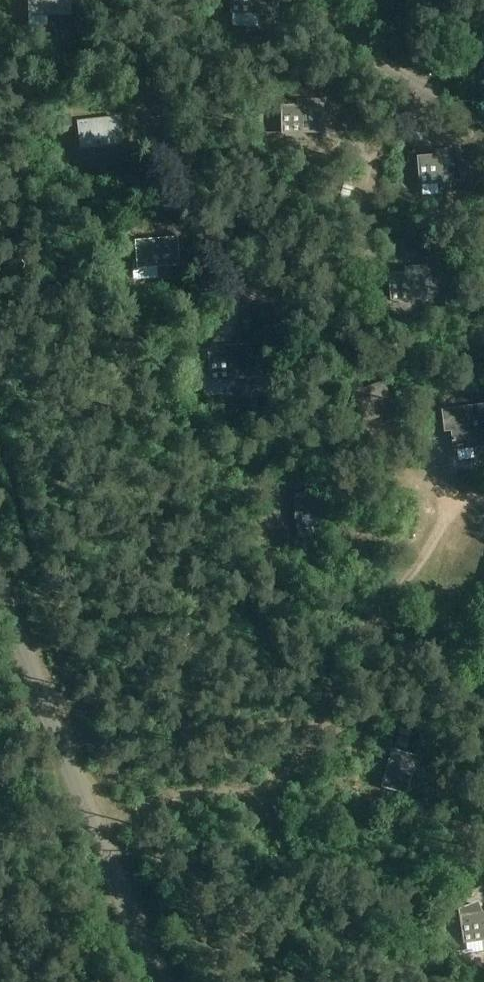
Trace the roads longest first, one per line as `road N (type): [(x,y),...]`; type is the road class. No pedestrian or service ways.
road 1 (unclassified): [(161,981),(0,593)]

